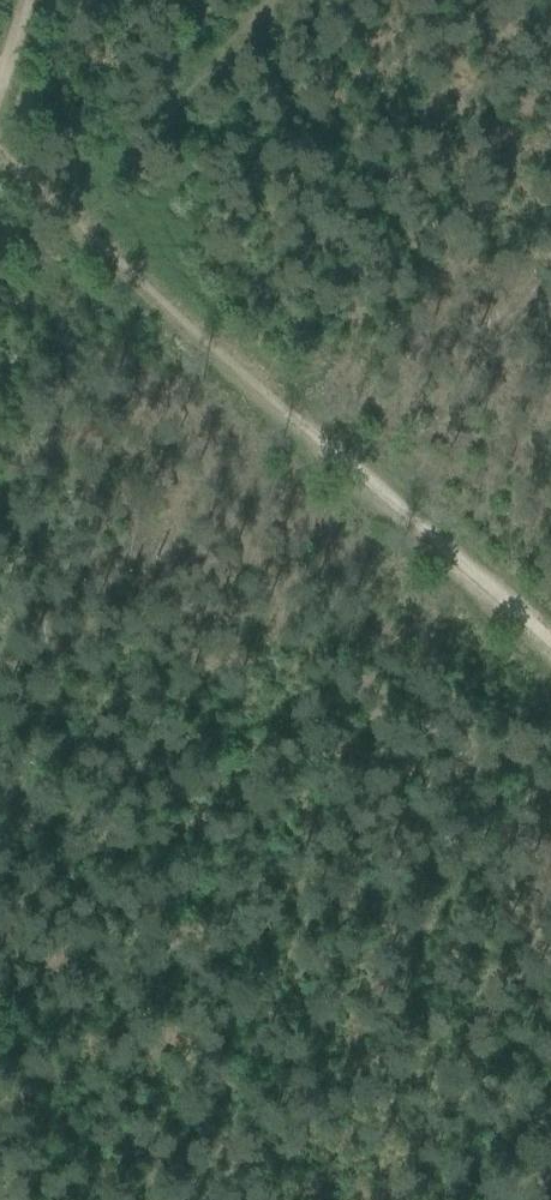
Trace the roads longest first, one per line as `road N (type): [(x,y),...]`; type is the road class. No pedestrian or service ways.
road 1 (track): [(0,156),(550,637)]
road 2 (track): [(278,0),(80,227)]

